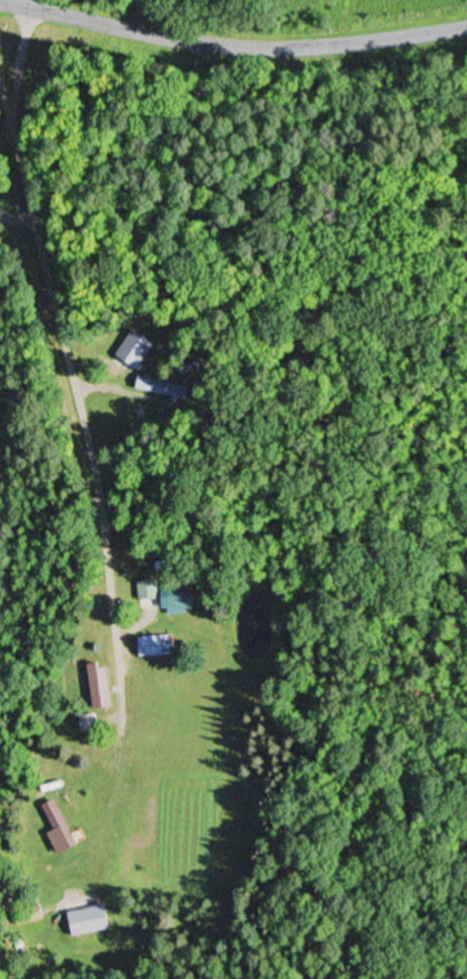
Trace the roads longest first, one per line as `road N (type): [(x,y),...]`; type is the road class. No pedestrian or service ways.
road 1 (residential): [(2,0),(118,607)]
road 2 (residential): [(466,24),(255,42),(159,38),(21,0)]

